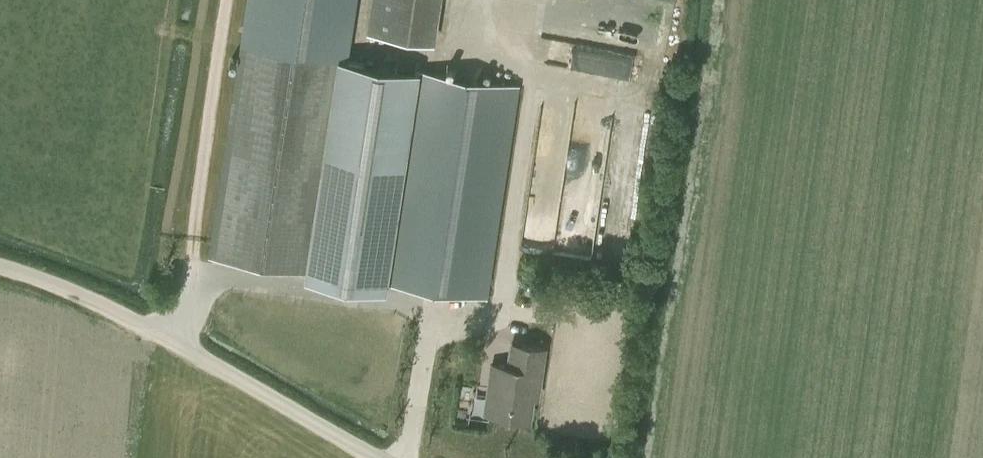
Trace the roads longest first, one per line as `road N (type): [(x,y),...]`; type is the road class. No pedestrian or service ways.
road 1 (unclassified): [(397,457),(91,298),(0,267)]

